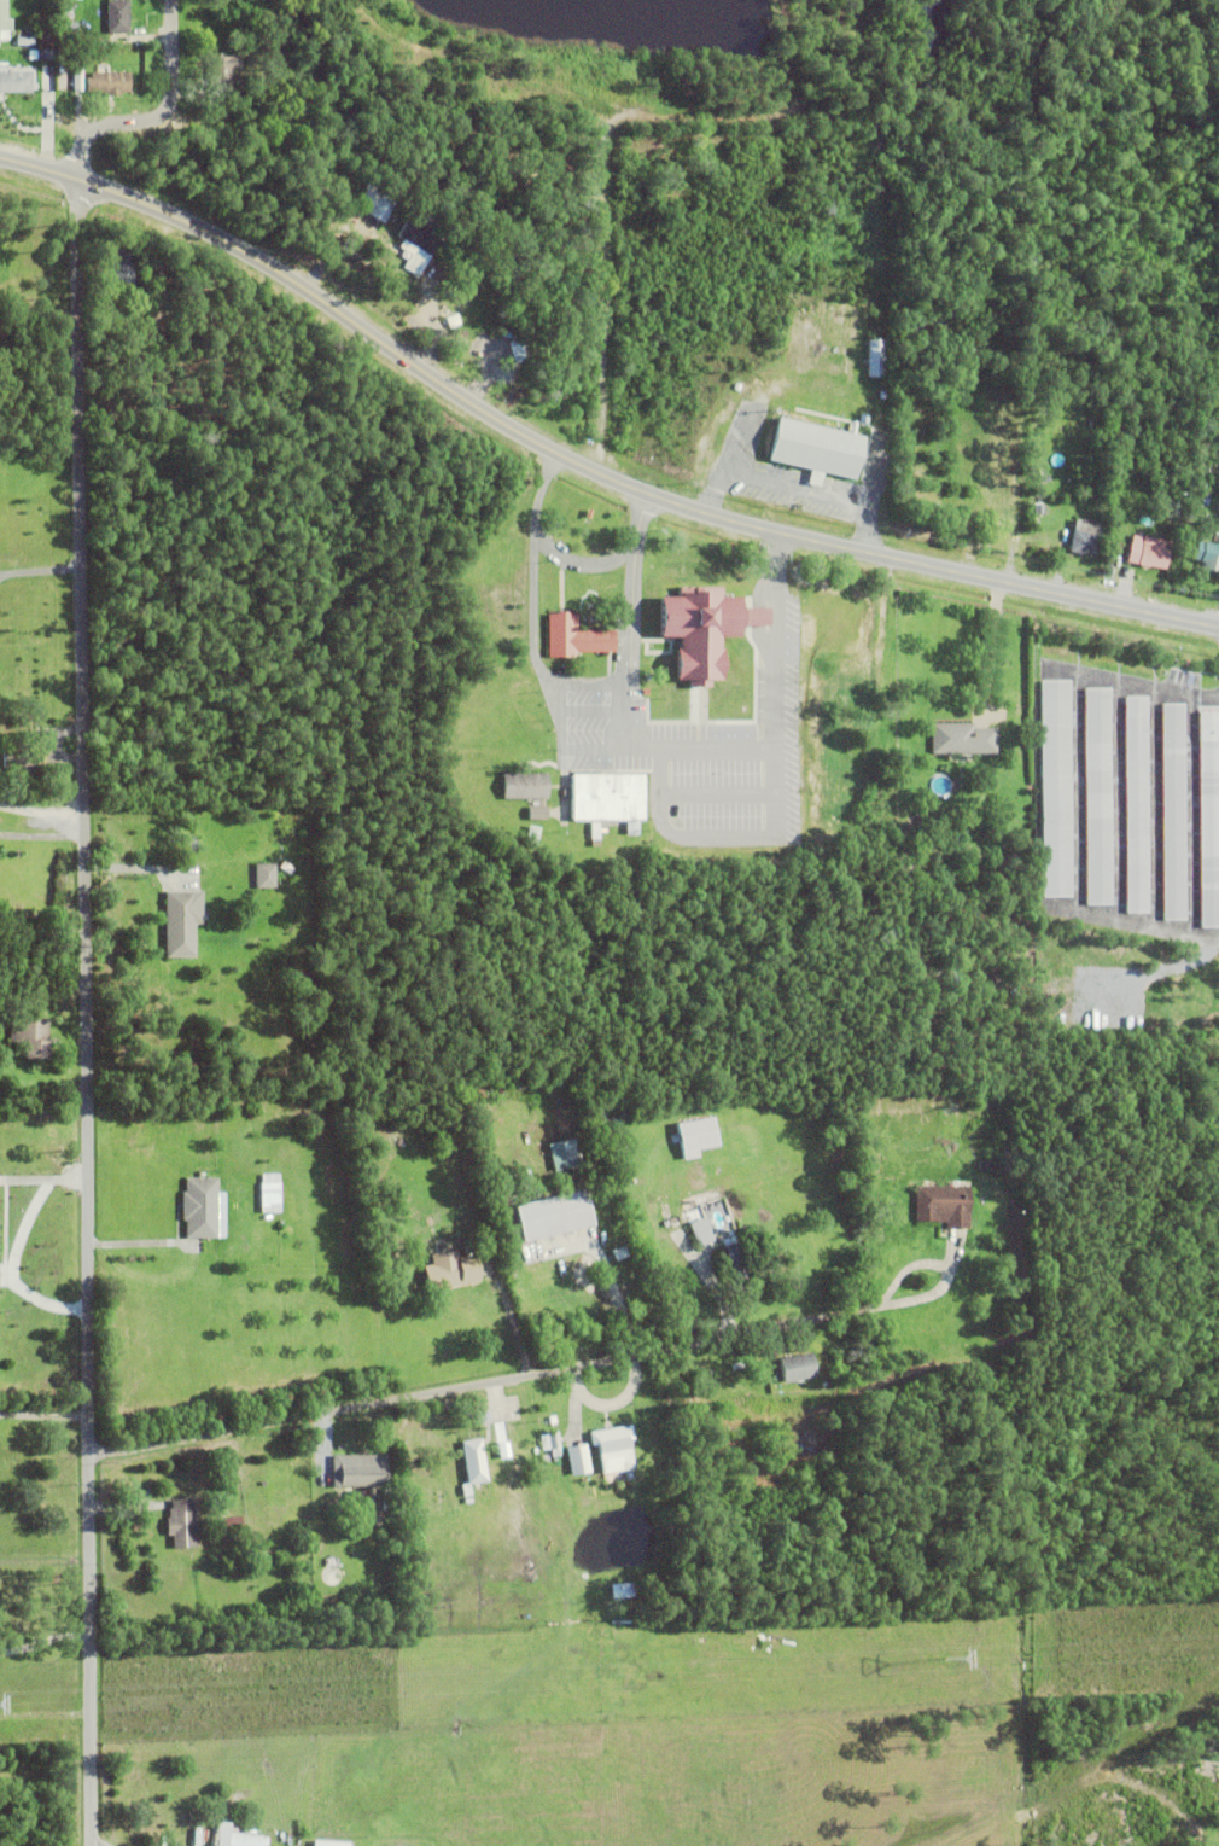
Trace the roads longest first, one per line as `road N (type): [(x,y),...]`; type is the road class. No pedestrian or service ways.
road 1 (residential): [(92,1845),(78,180)]
road 2 (secondary): [(1218,626),(787,534),(617,481),(484,410),(268,263),(204,229),(134,198),(0,157)]
road 3 (residential): [(89,1455),(865,1306)]
road 4 (residential): [(78,180),(80,157),(98,130),(152,120),(170,104),(173,0)]

